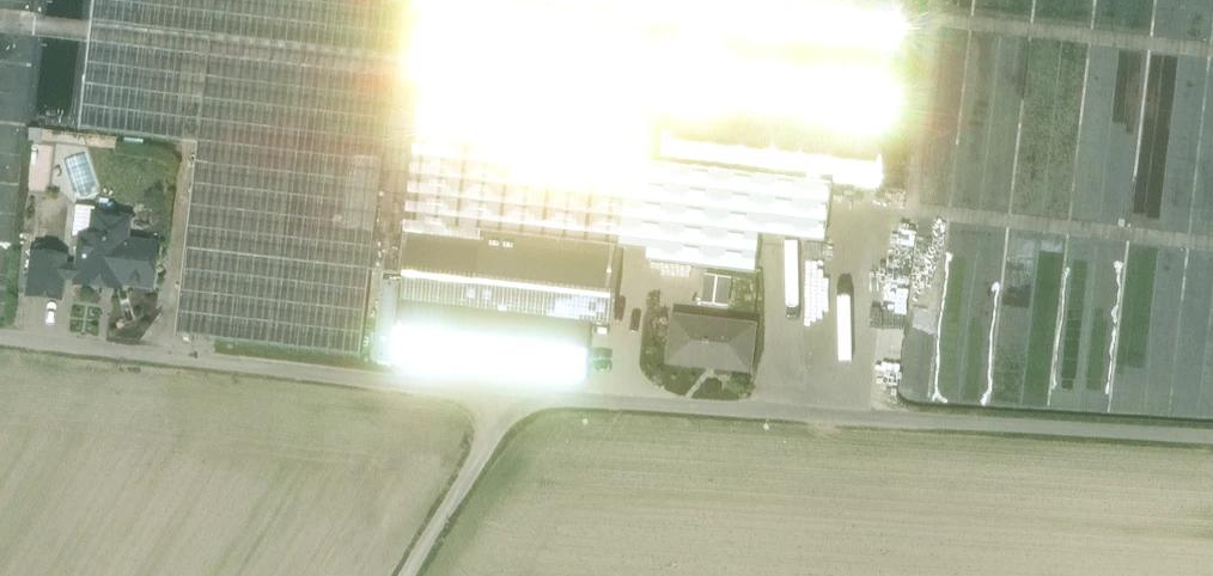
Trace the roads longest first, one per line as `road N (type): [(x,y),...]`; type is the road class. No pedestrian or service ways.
road 1 (track): [(512,402),(1212,440)]
road 2 (track): [(512,402),(0,340)]
road 3 (track): [(406,575),(512,402)]

